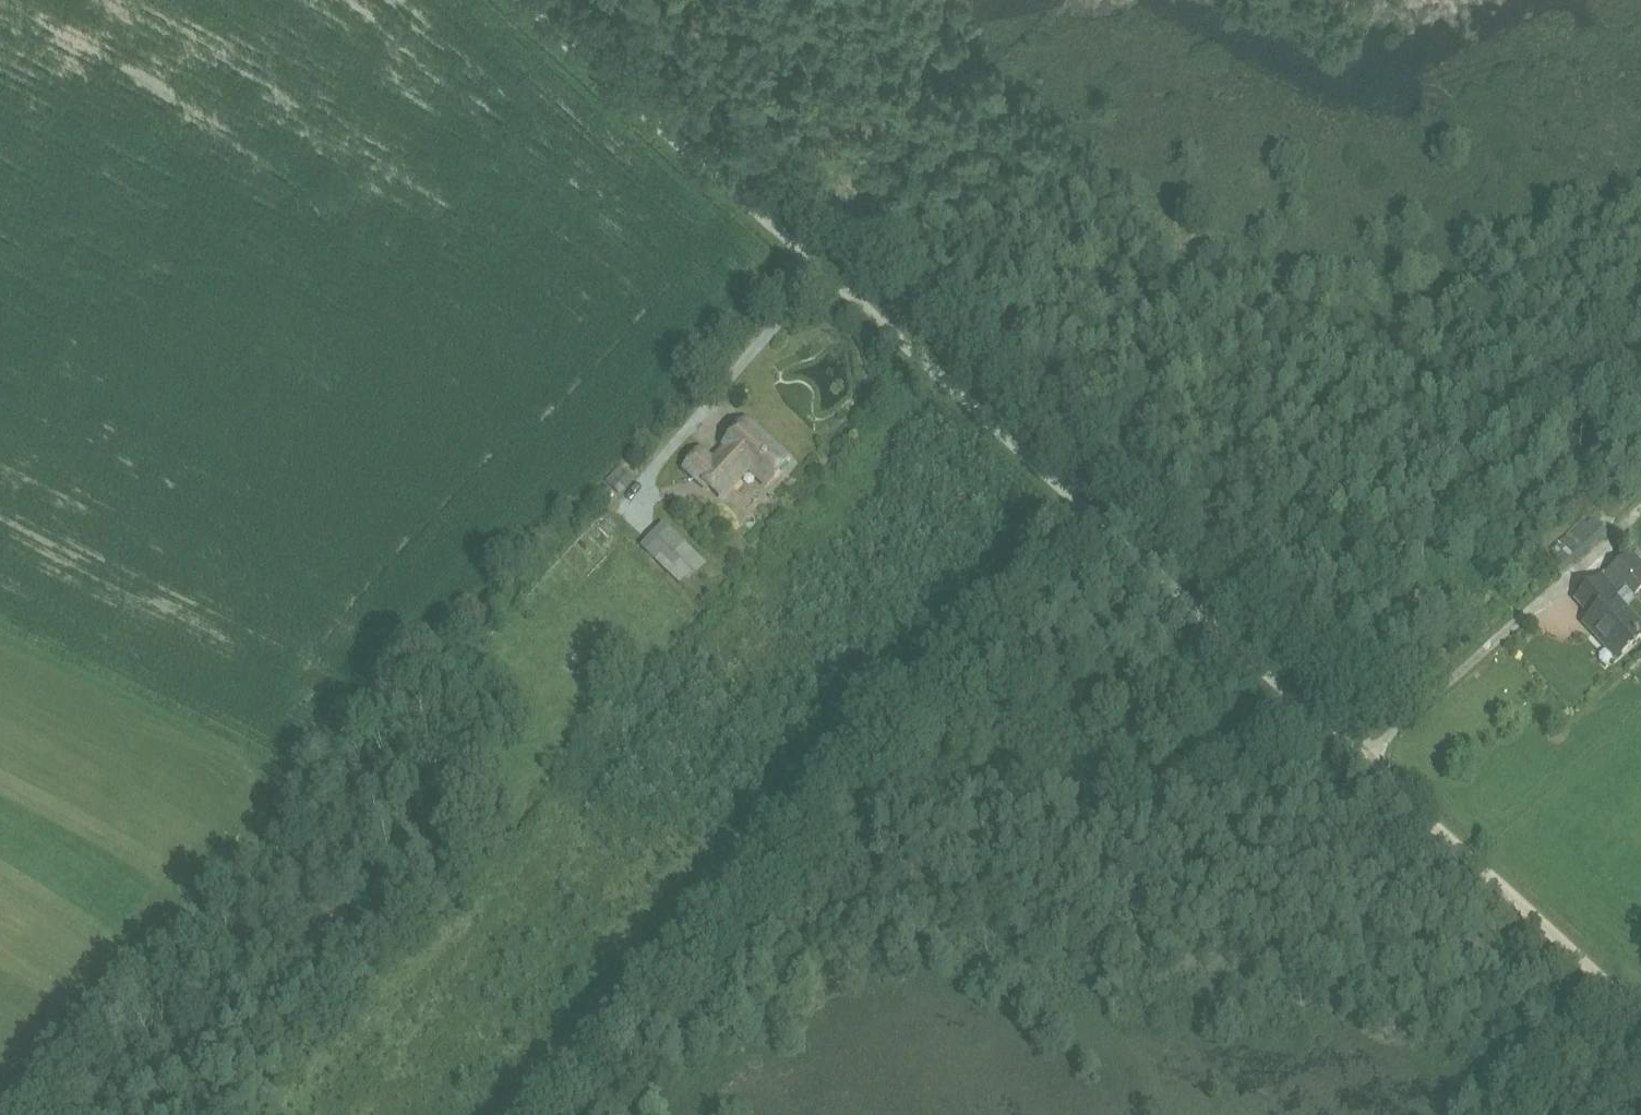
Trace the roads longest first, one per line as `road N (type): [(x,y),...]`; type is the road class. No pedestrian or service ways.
road 1 (track): [(521,0),(1330,732)]
road 2 (track): [(1330,732),(1640,1012)]

